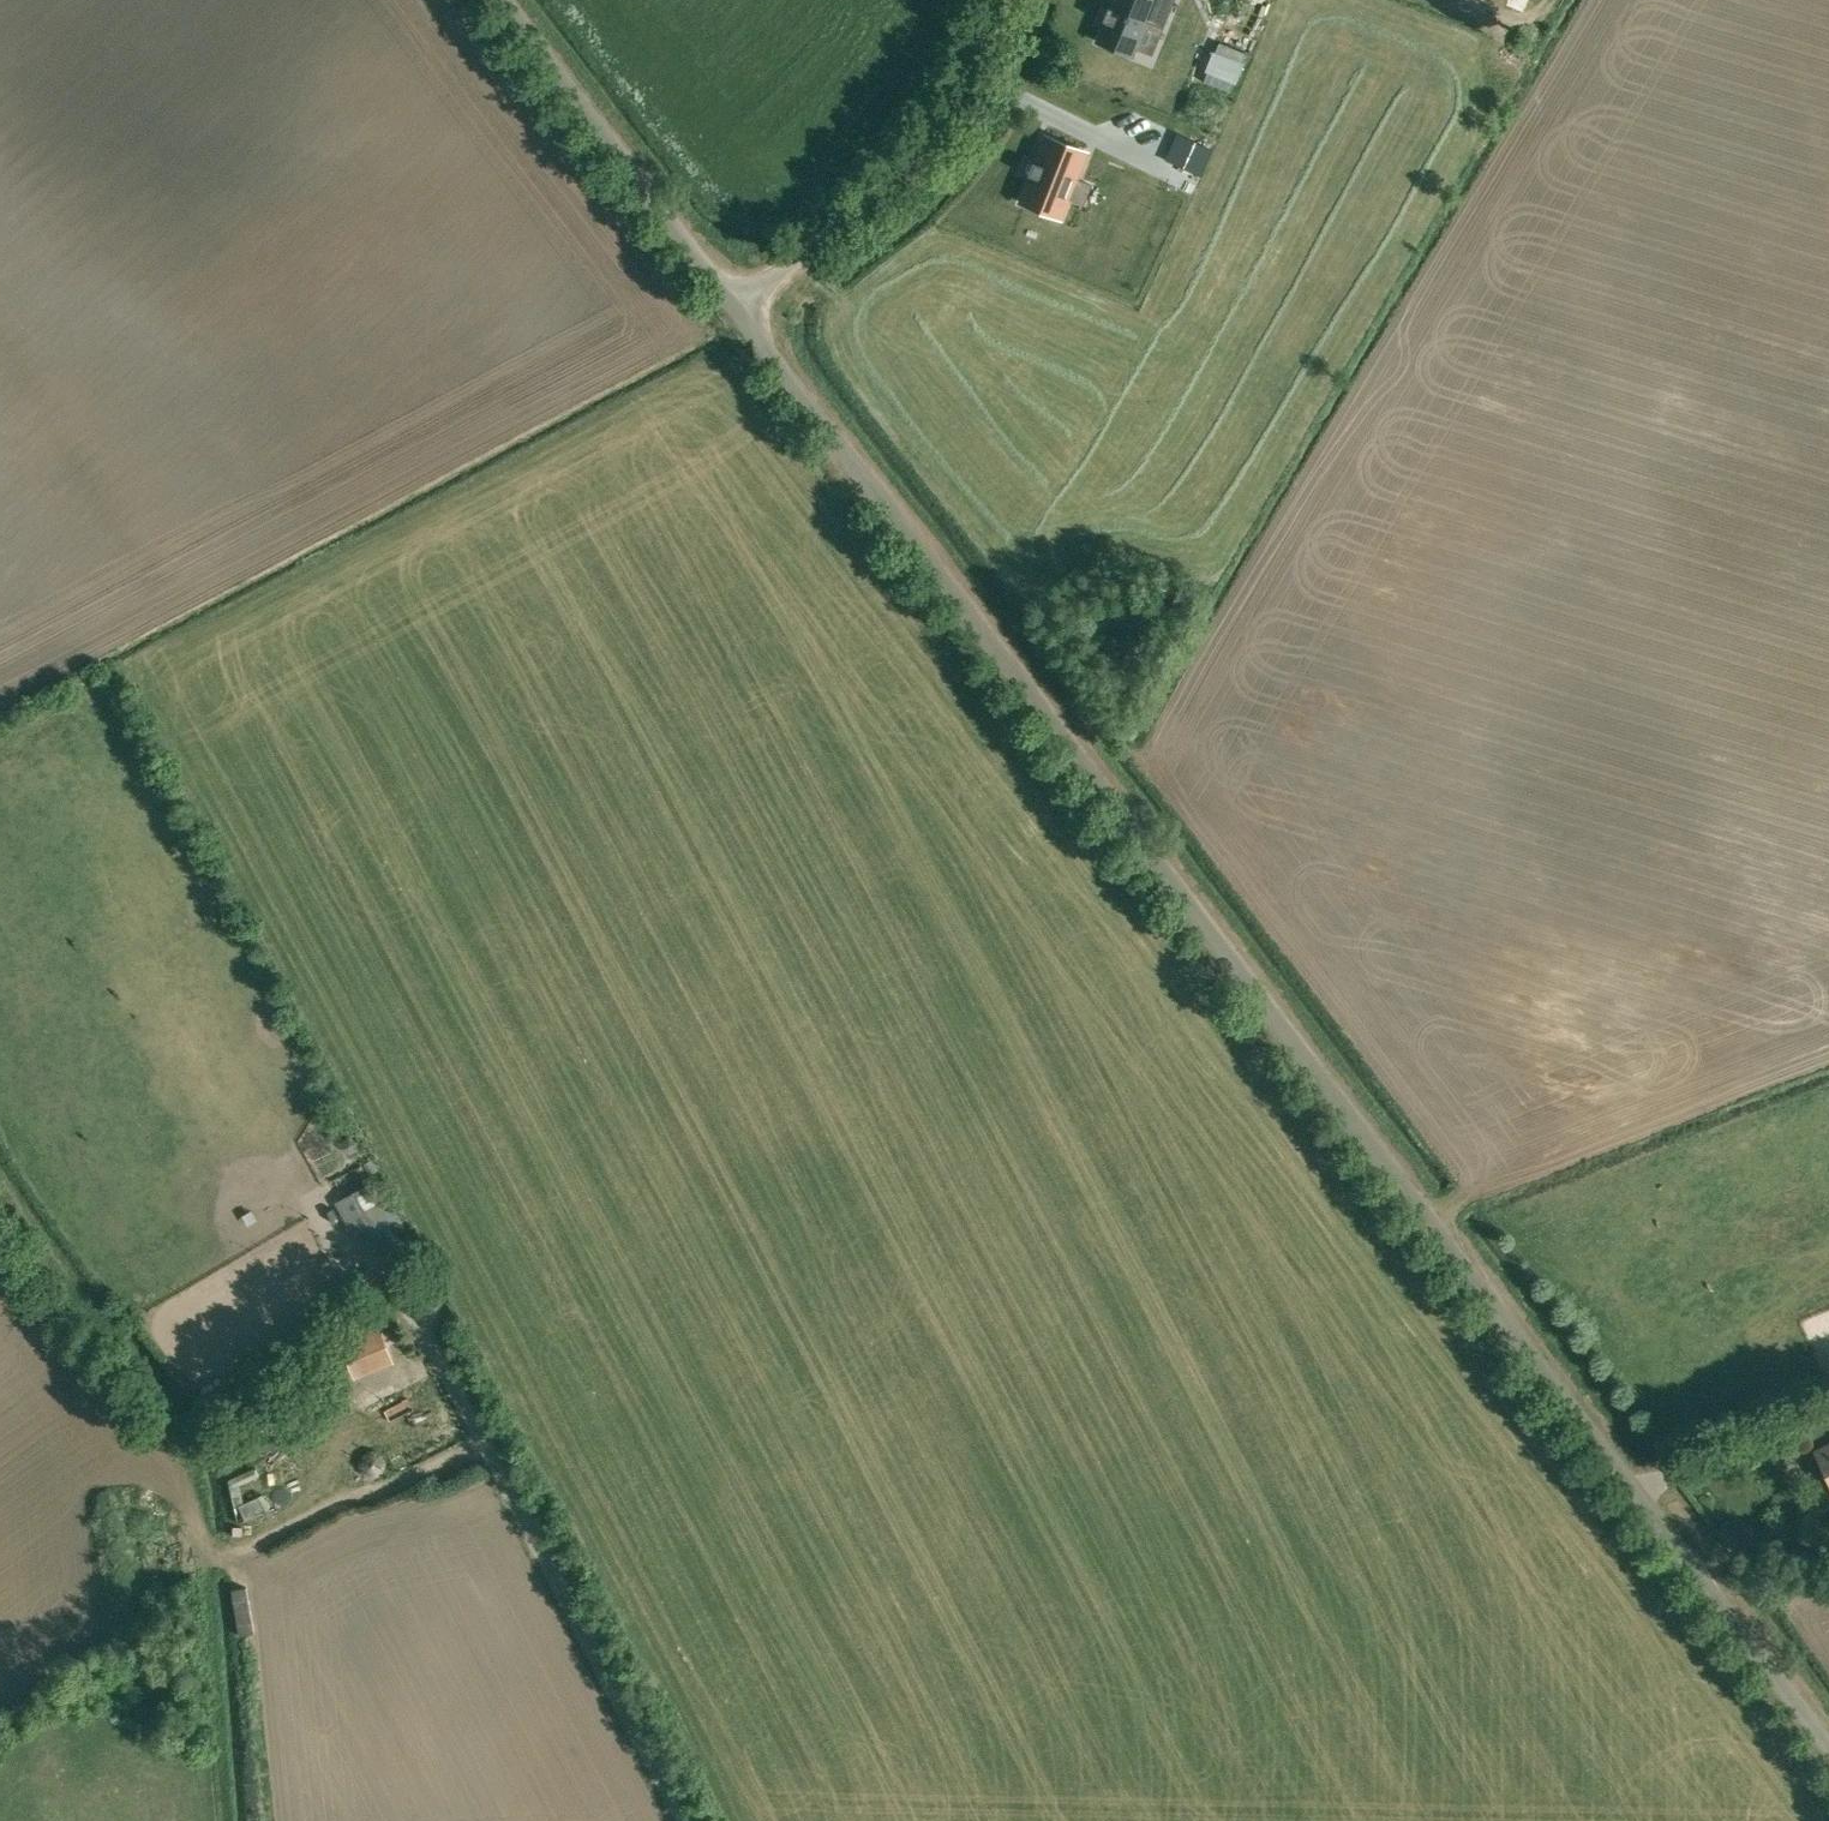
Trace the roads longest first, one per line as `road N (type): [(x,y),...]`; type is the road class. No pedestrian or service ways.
road 1 (unclassified): [(1828,1749),(733,303)]
road 2 (unclassified): [(733,303),(915,171),(964,103),(1006,0)]
road 3 (unclassified): [(502,0),(733,303)]

